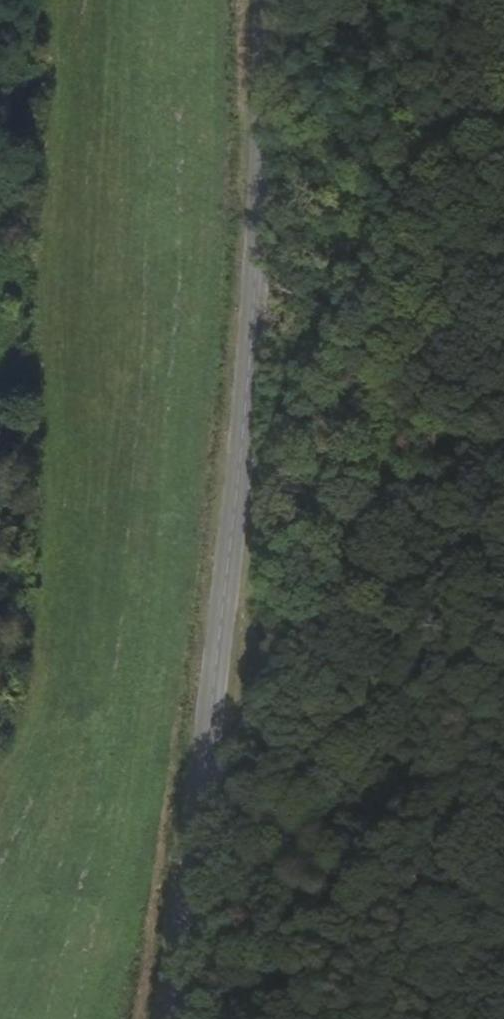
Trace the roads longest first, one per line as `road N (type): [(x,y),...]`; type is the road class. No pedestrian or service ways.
road 1 (tertiary): [(172,1018),(240,478),(264,0)]
road 2 (track): [(200,798),(327,621),(404,490),(457,339),(500,0)]

